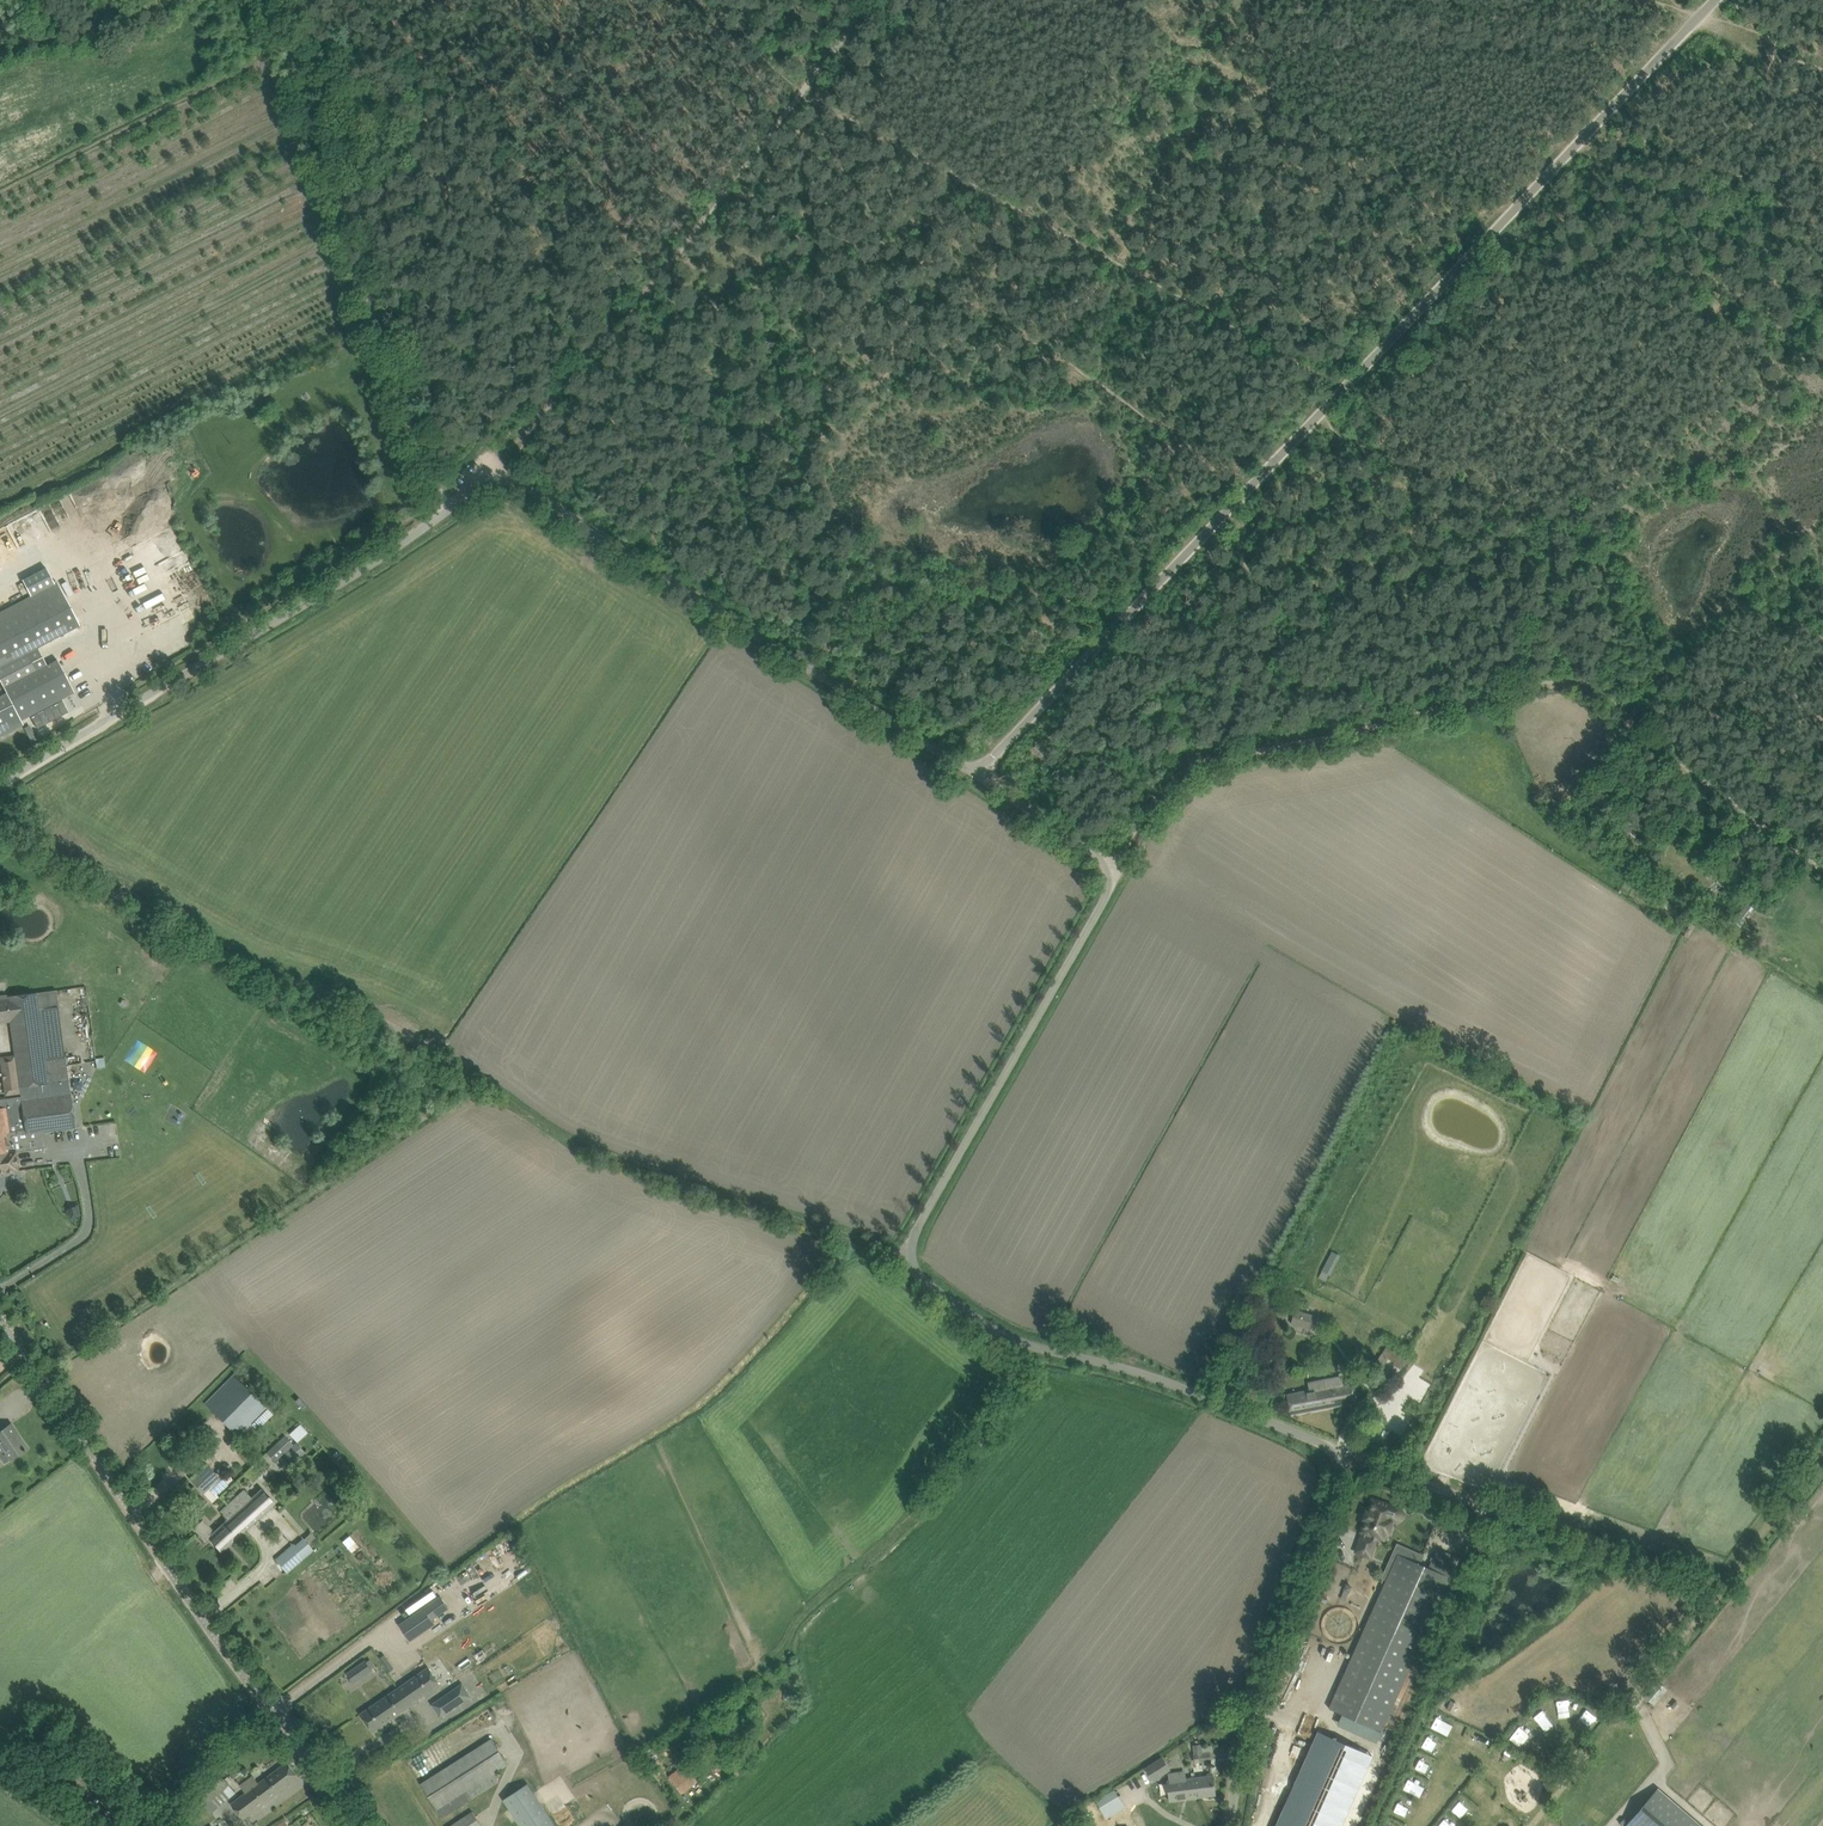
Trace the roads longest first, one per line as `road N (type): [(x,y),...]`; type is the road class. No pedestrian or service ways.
road 1 (unclassified): [(1231,1825),(1247,1726),(1348,1455),(1178,1383),(1023,1341),(927,1283),(904,1255),(1117,874),(968,779)]
road 2 (unclassified): [(0,784),(388,551),(499,474),(968,779)]
road 3 (unclassified): [(968,779),(1711,0)]
road 4 (track): [(1822,870),(1571,689),(1424,714),(1222,764),(1166,786),(1117,874)]
road 5 (unclassified): [(356,1825),(219,1642),(0,1315)]
road 6 (track): [(1822,1443),(1714,1572),(1348,1455)]
road 7 (track): [(374,316),(270,0)]
road 8 (track): [(450,507),(374,316)]
road 9 (track): [(259,1693),(155,1825)]

